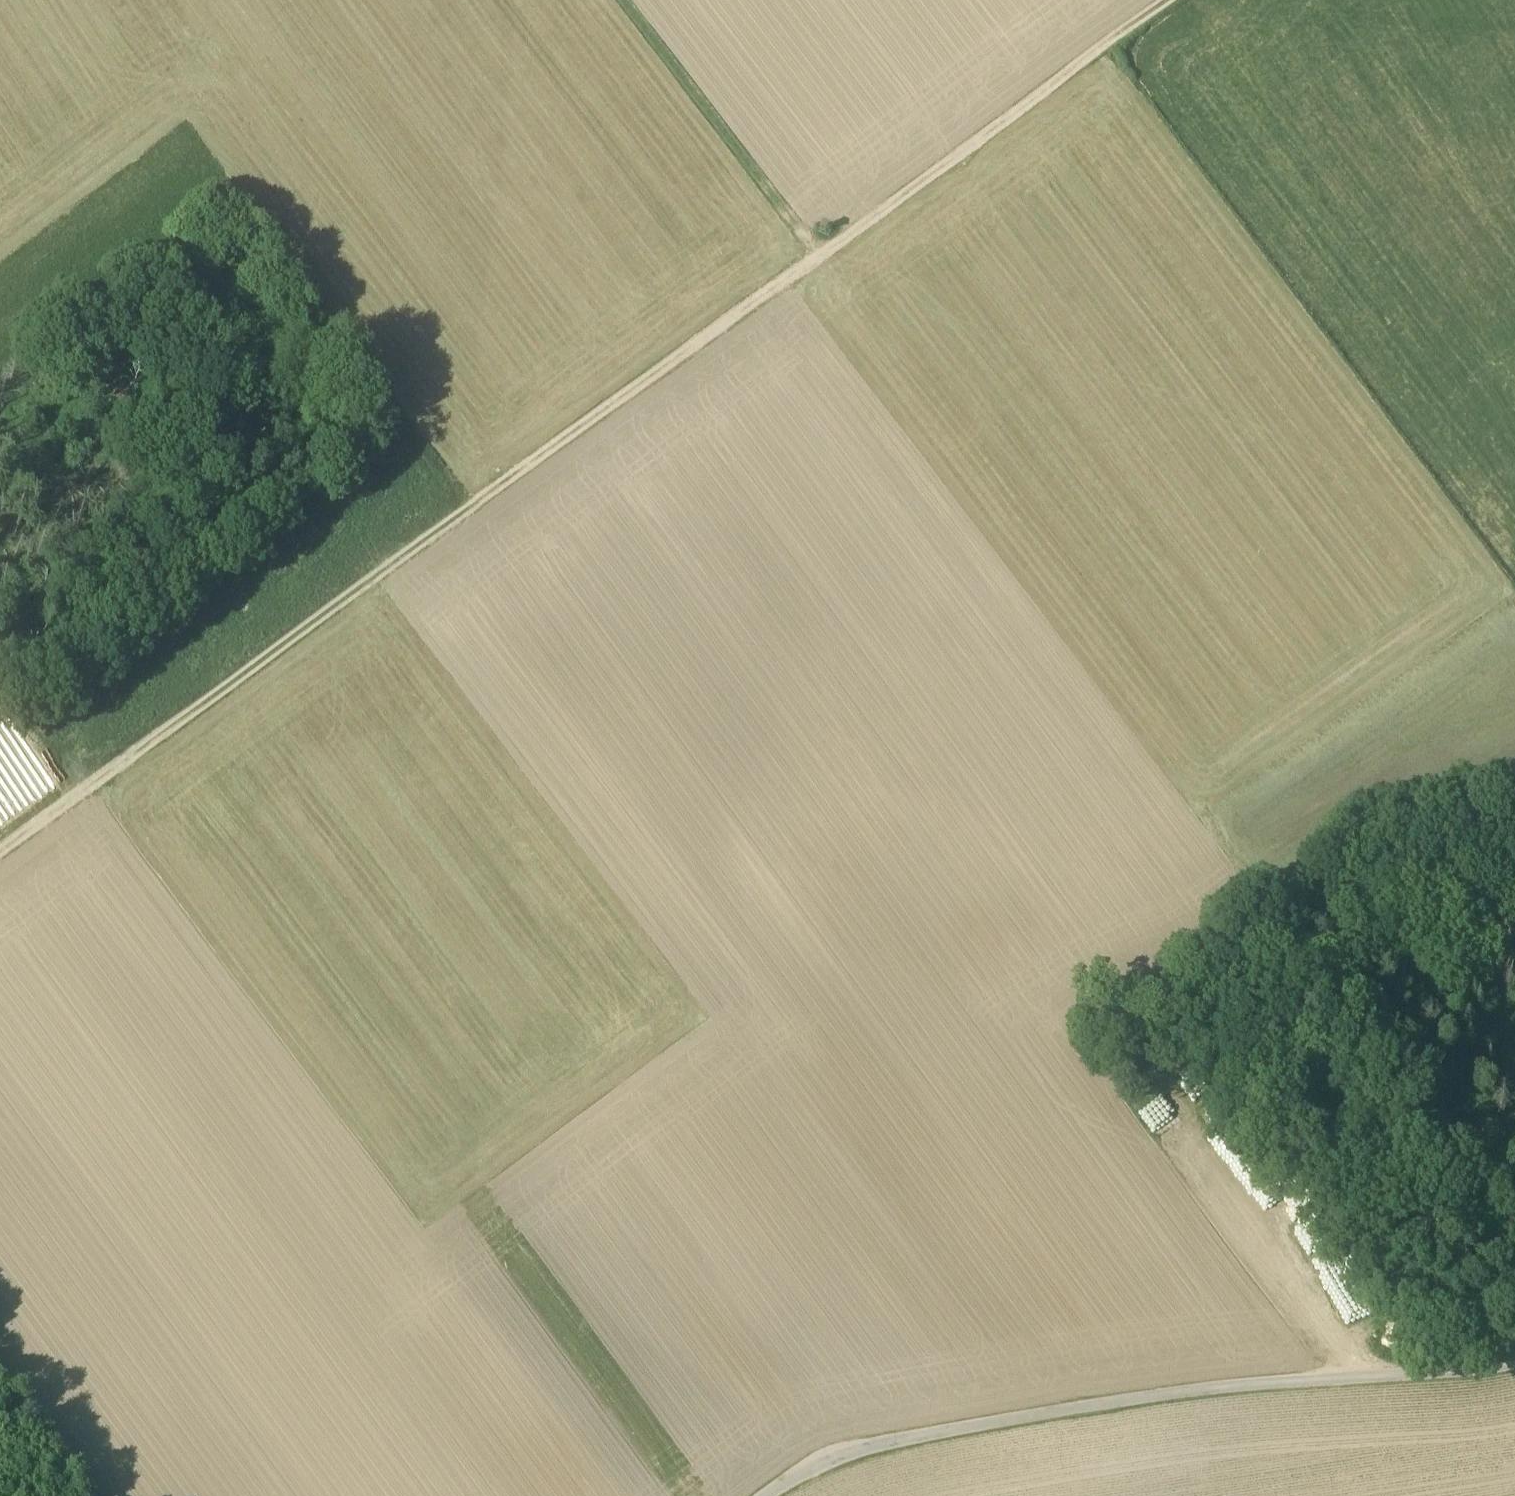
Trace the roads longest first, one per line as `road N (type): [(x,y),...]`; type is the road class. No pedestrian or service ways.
road 1 (track): [(457,516),(1169,0)]
road 2 (residential): [(1514,1363),(1286,1381),(1004,1424),(849,1452),(769,1495)]
road 3 (track): [(89,0),(457,516)]
road 4 (track): [(0,860),(457,516)]
road 5 (track): [(814,257),(616,0)]

